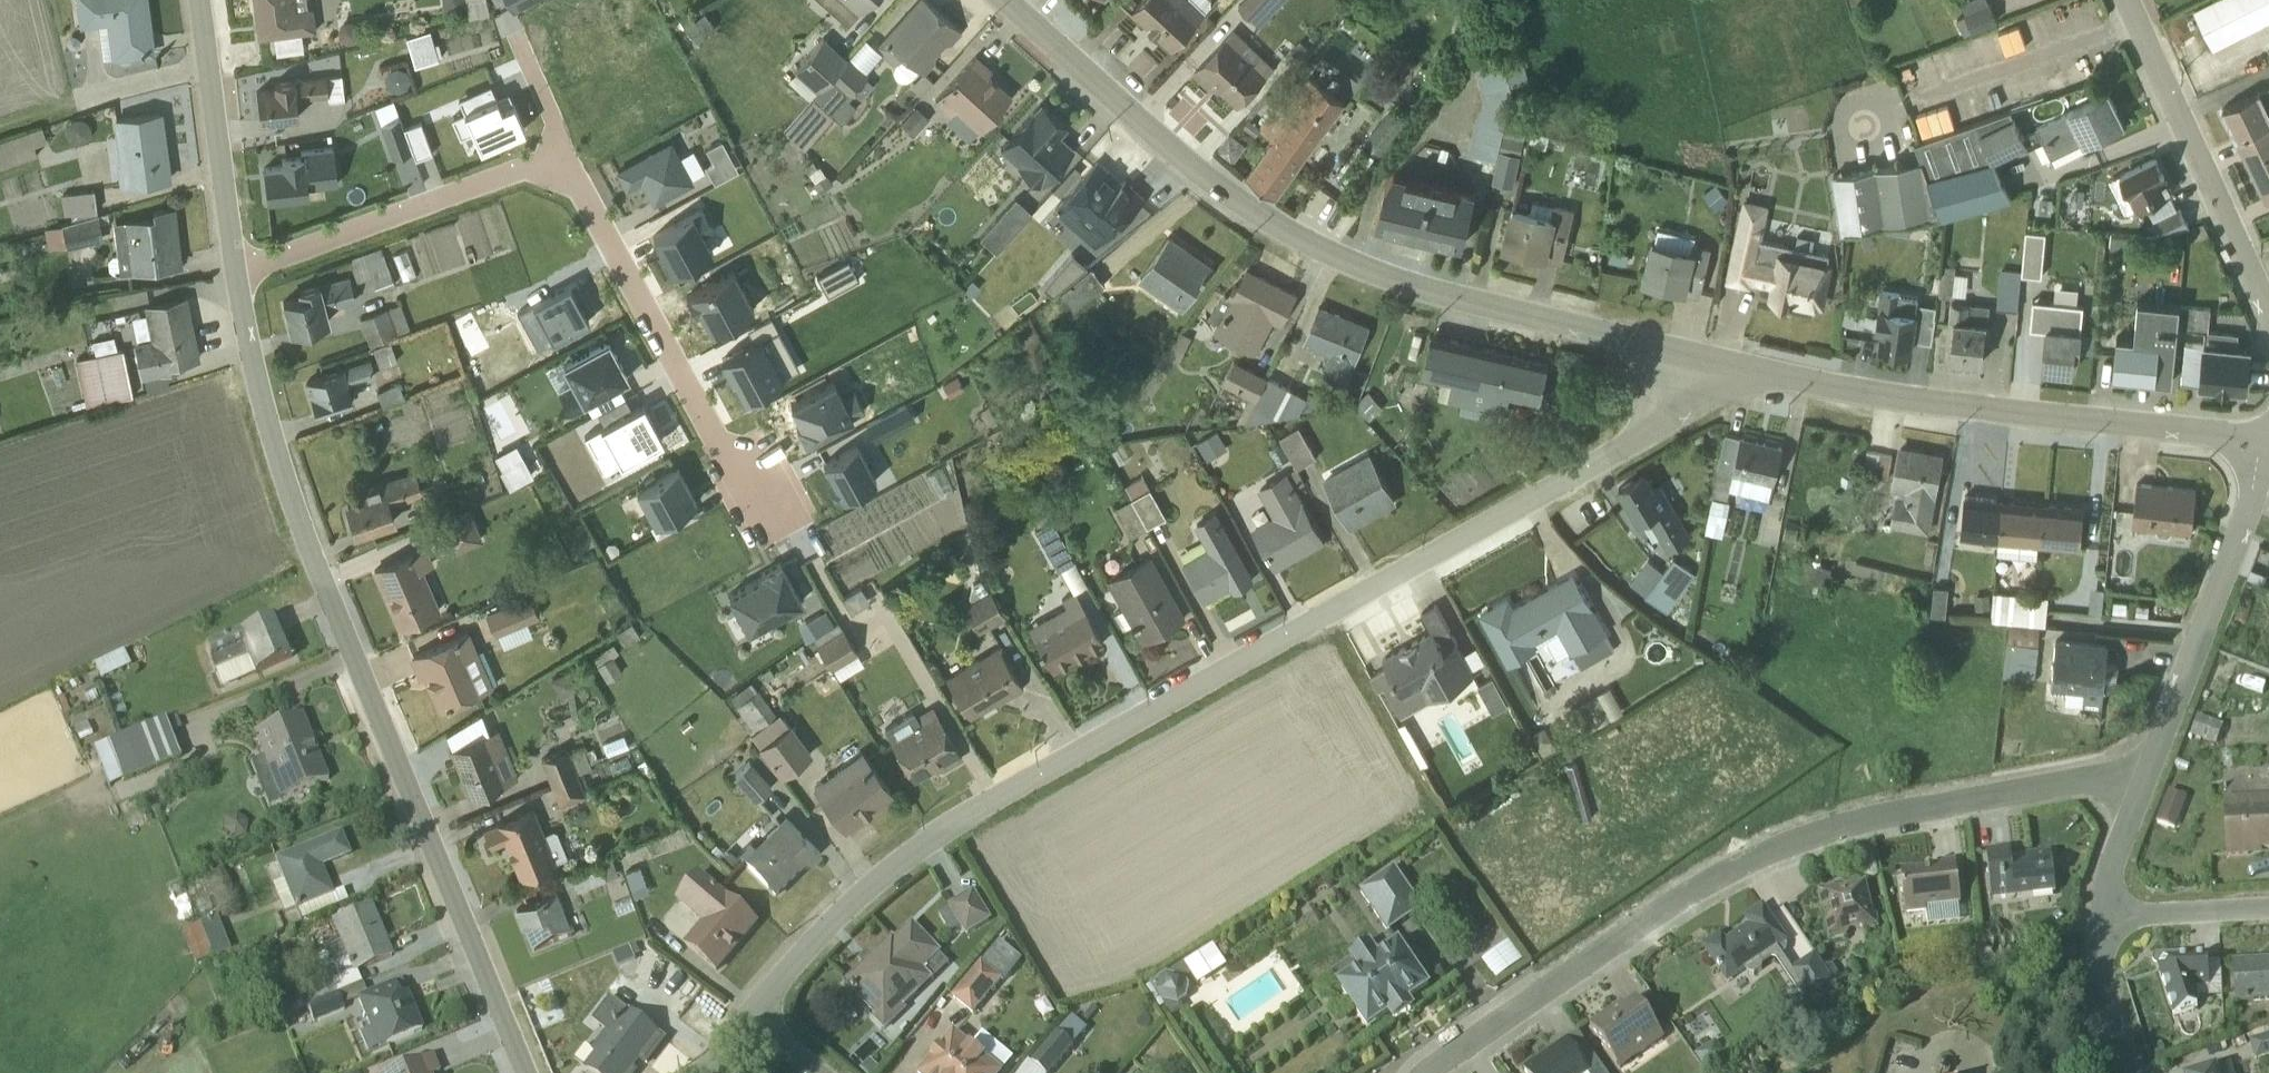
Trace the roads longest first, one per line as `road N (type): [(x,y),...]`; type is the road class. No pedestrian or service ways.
road 1 (residential): [(749,1017),(860,894),(924,843),(1621,453),(1661,423),(1700,360)]
road 2 (residential): [(524,1072),(306,541),(264,414),(237,273)]
road 3 (residential): [(1700,360),(1361,270),(1214,186),(1003,0)]
road 4 (residential): [(1425,1072),(1712,869),(1912,810),(2083,780),(2140,787)]
road 5 (residential): [(2268,437),(1917,403),(1700,360)]
road 6 (residential): [(555,160),(583,196),(724,459),(760,506)]
road 7 (residential): [(2140,787),(2268,453)]
road 8 (residential): [(2268,314),(2128,0)]
road 9 (residential): [(237,273),(555,160)]
road 10 (residential): [(237,273),(199,0)]
road 11 (residential): [(2268,909),(2102,916)]
road 12 (residential): [(2130,1072),(2108,1001),(2102,916)]
road 13 (residential): [(2102,916),(2140,787)]
road 14 (residential): [(555,160),(553,124),(518,43)]

